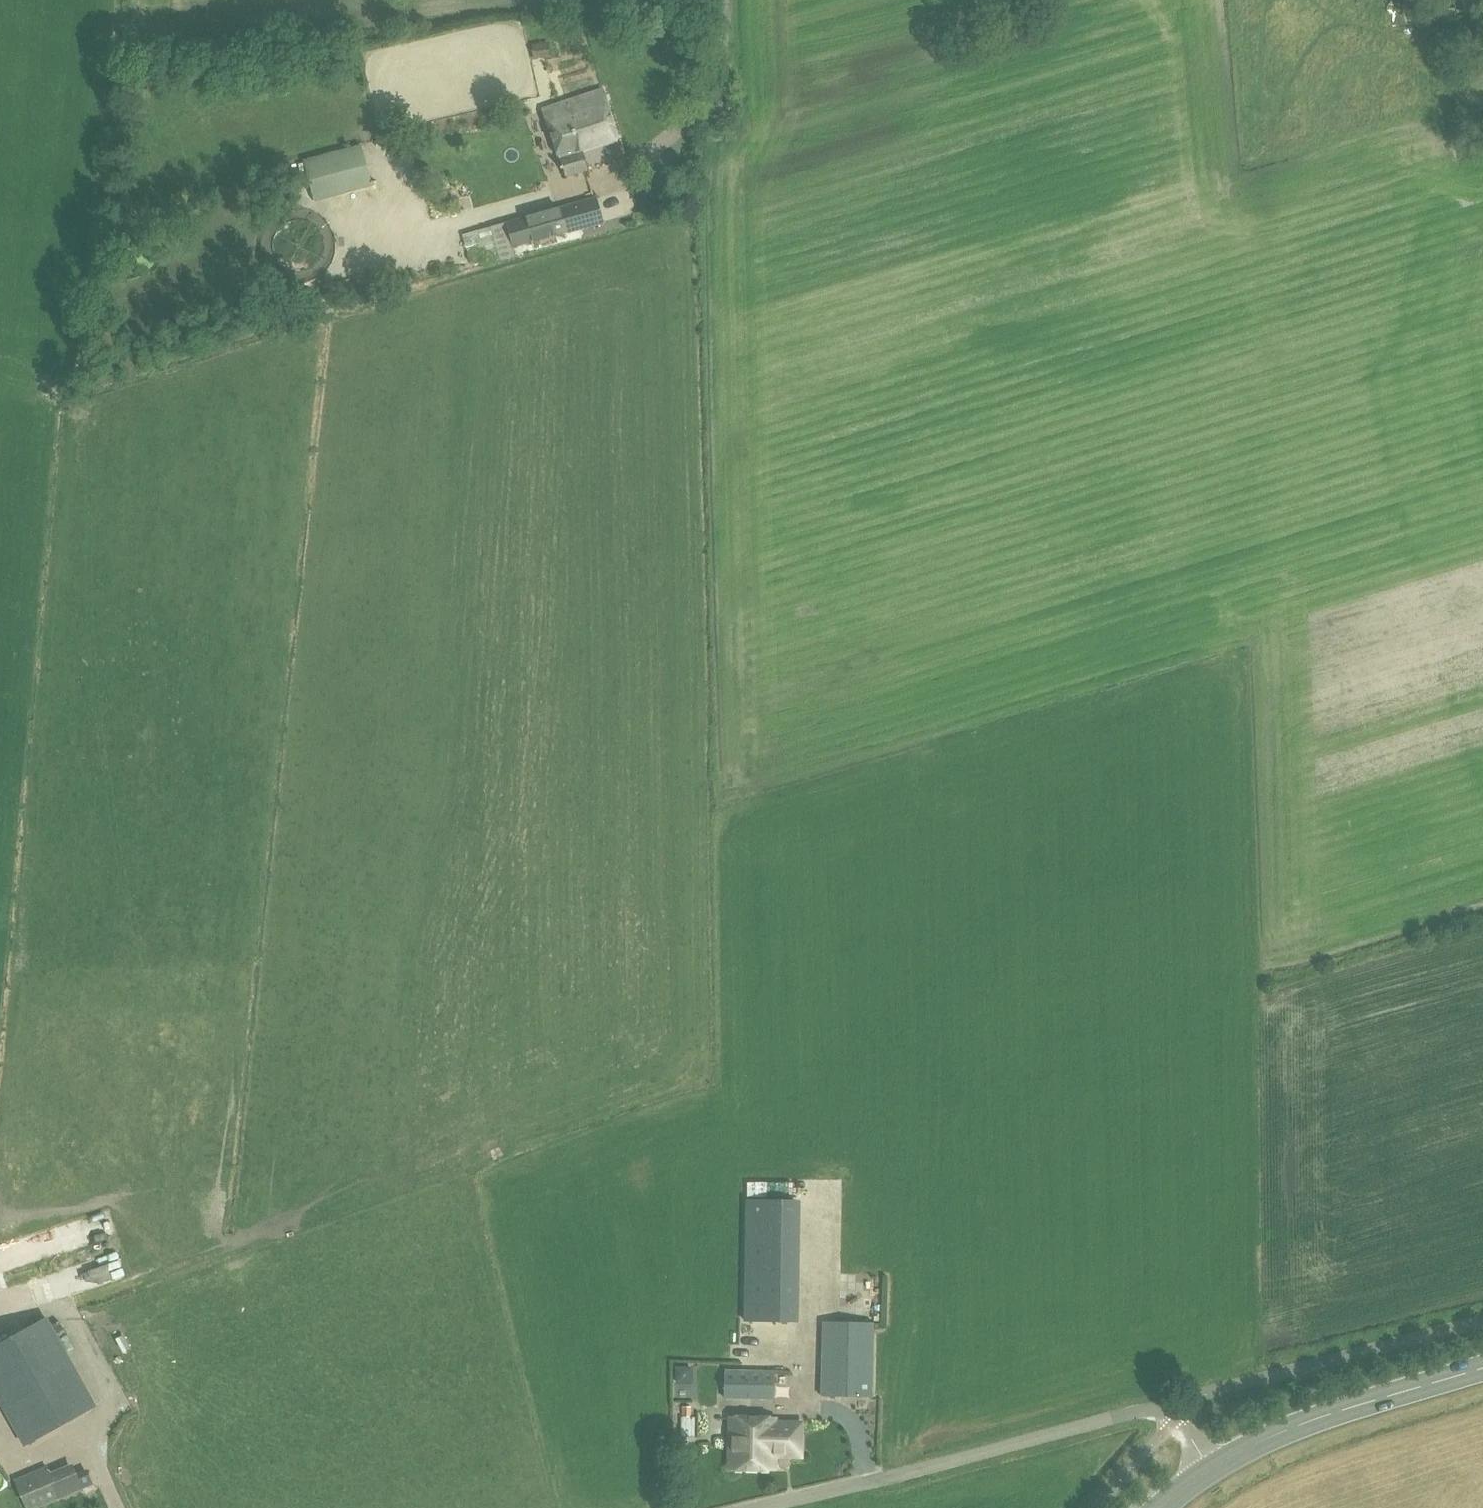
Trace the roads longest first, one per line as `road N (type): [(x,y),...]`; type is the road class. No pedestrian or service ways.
road 1 (unclassified): [(755,1507),(1142,1411),(1176,1420),(1208,1472)]
road 2 (secondary): [(1208,1472),(1338,1411),(1482,1368)]

